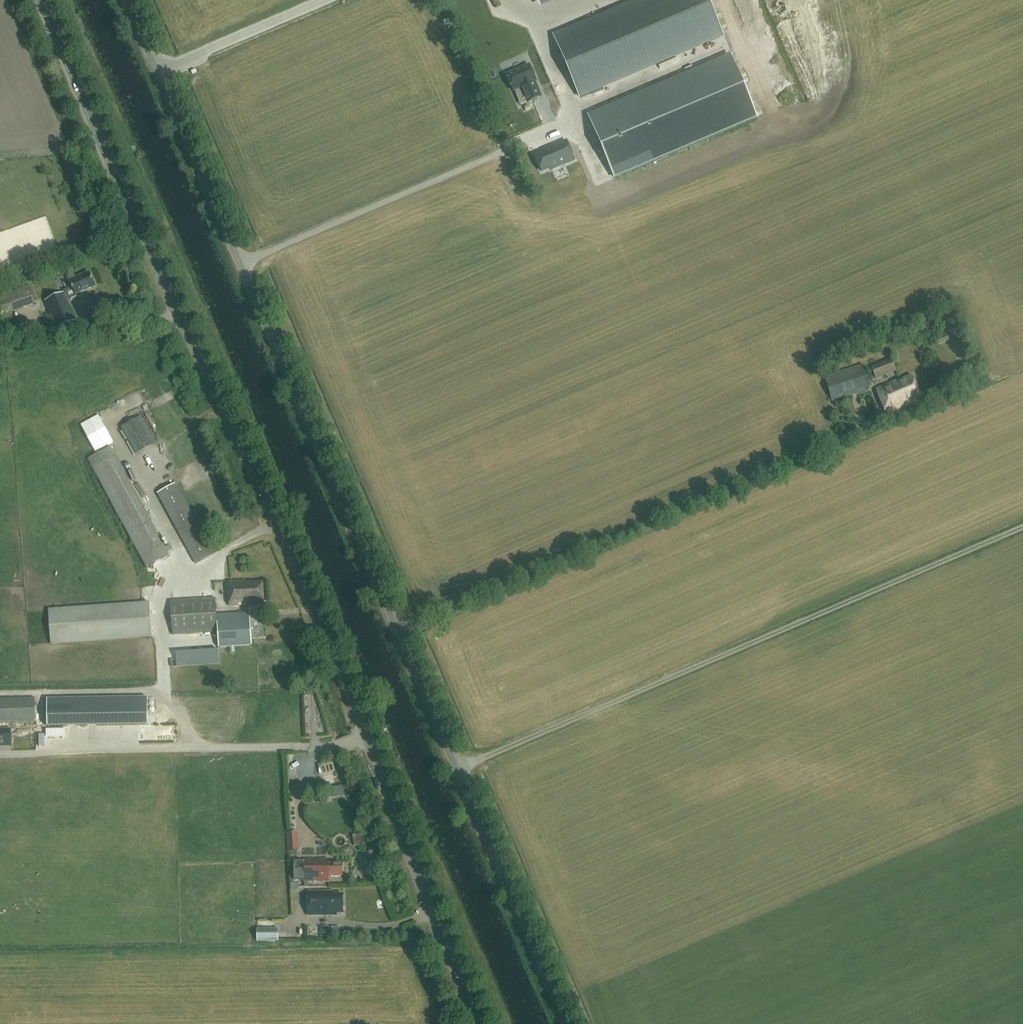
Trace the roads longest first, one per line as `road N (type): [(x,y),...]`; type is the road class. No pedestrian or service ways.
road 1 (unclassified): [(567,1023),(125,0)]
road 2 (tertiary): [(368,744),(301,576),(43,0)]
road 3 (track): [(398,632),(848,437)]
road 4 (tertiary): [(477,1023),(368,744)]
road 5 (unclassified): [(200,756),(368,744)]

